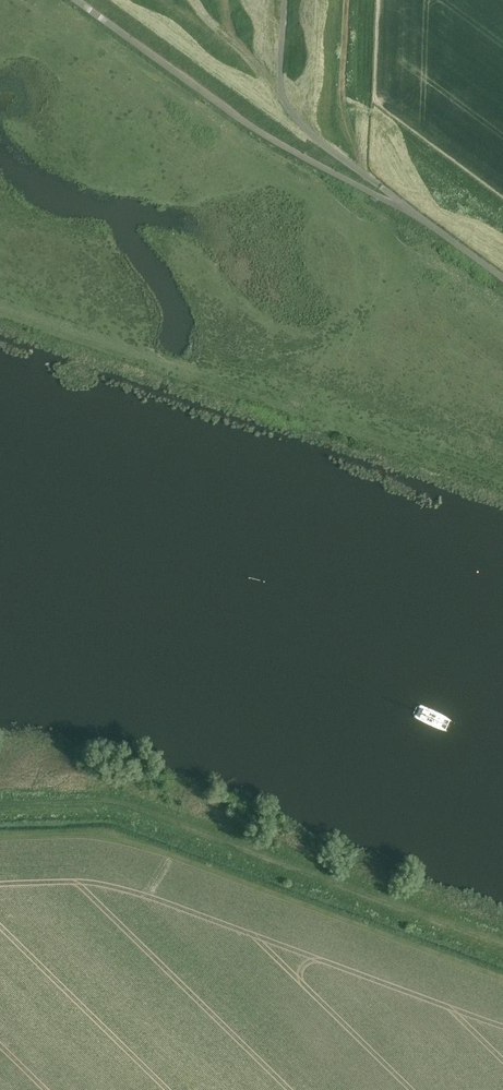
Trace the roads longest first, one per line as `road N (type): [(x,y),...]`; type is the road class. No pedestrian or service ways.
road 1 (track): [(0,802),(110,798),(502,940)]
road 2 (unclassified): [(502,276),(405,210),(283,147),(75,0)]
road 3 (track): [(349,0),(343,118),(365,175)]

